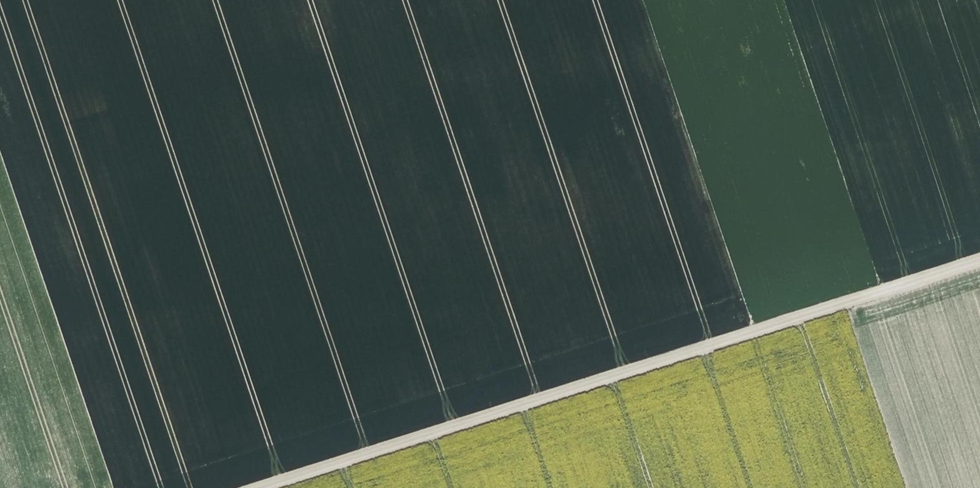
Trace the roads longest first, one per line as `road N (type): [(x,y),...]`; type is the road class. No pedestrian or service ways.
road 1 (track): [(257,487),(979,260)]

